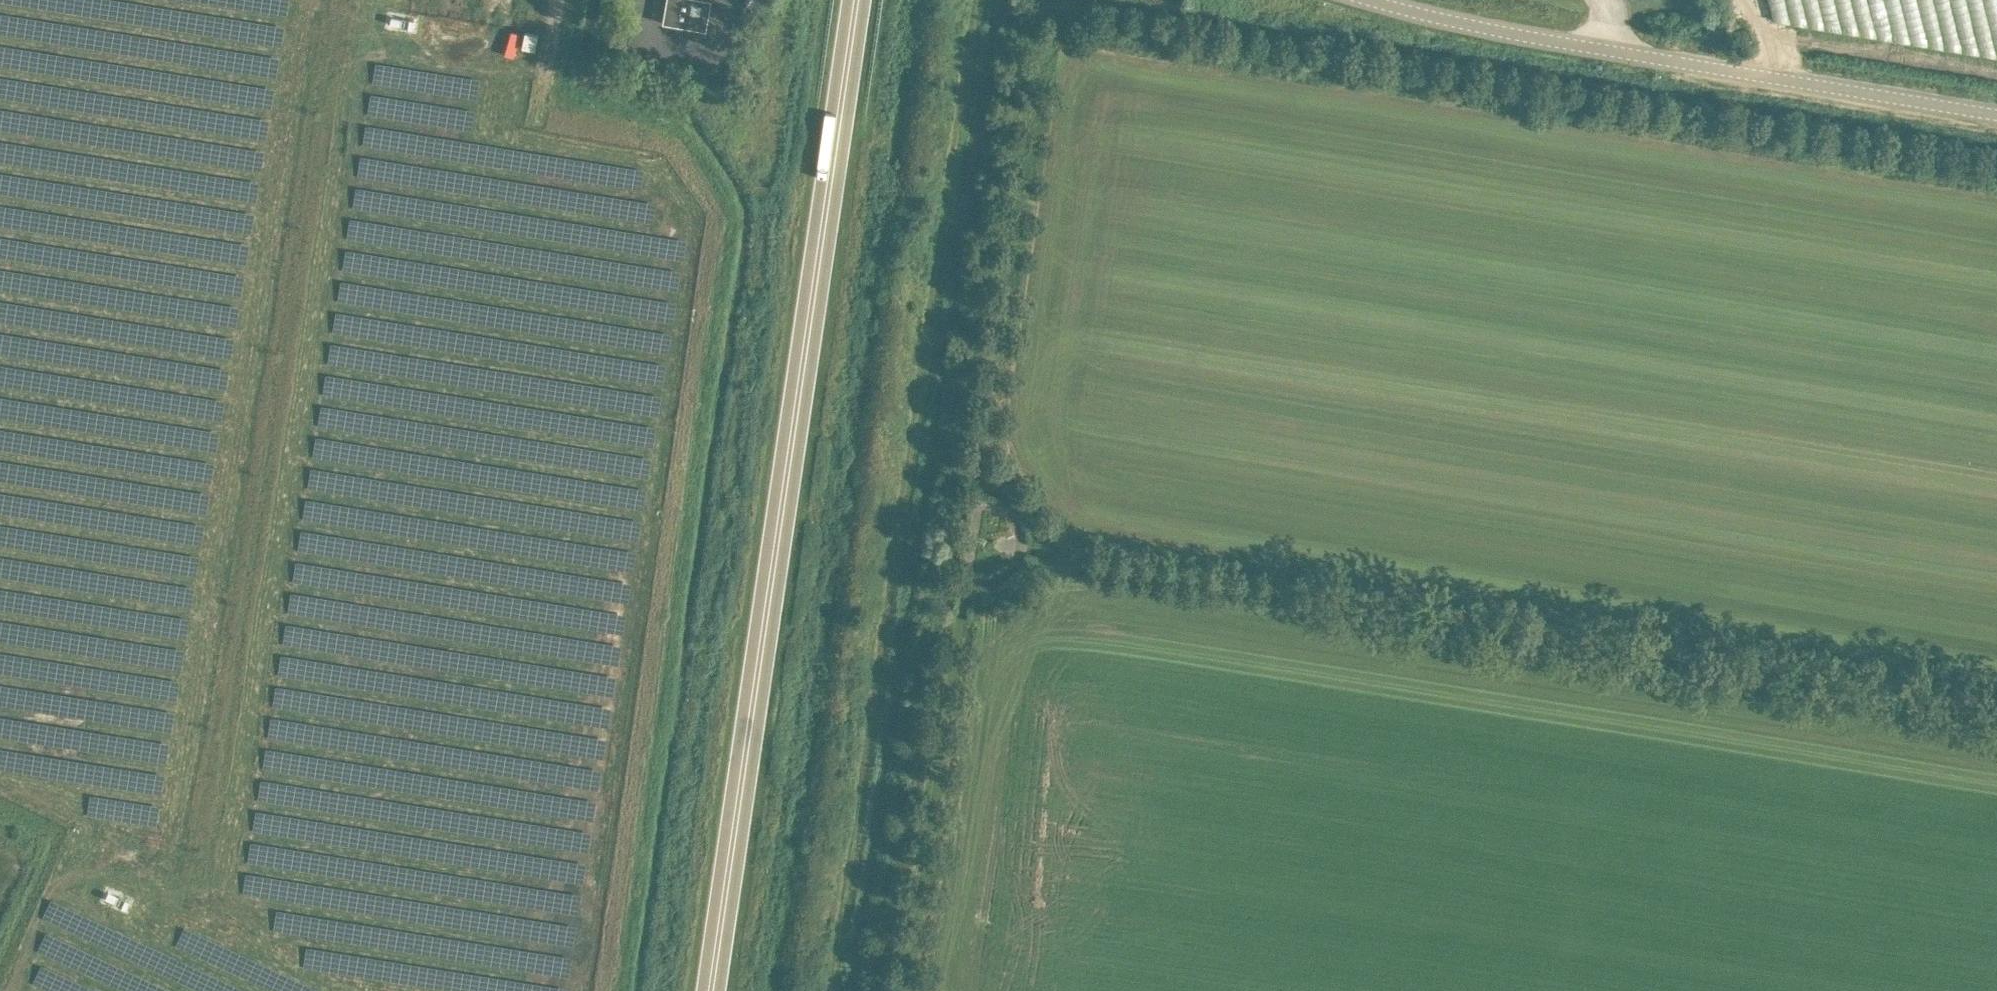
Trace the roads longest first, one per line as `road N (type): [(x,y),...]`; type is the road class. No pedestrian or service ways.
road 1 (track): [(904,990),(978,503),(1007,514),(1022,546),(1996,709)]
road 2 (primary): [(712,990),(858,0)]
road 3 (unclassified): [(1996,114),(1553,39),(1376,0)]

